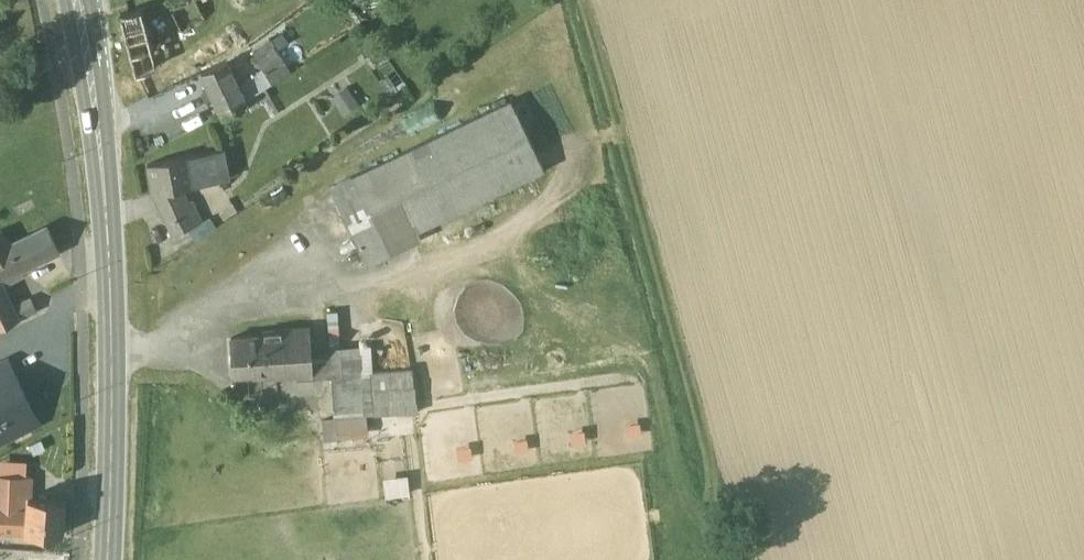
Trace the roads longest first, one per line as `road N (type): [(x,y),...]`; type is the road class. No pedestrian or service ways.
road 1 (track): [(750,559),(591,0)]
road 2 (primary): [(109,559),(110,289),(81,0)]

